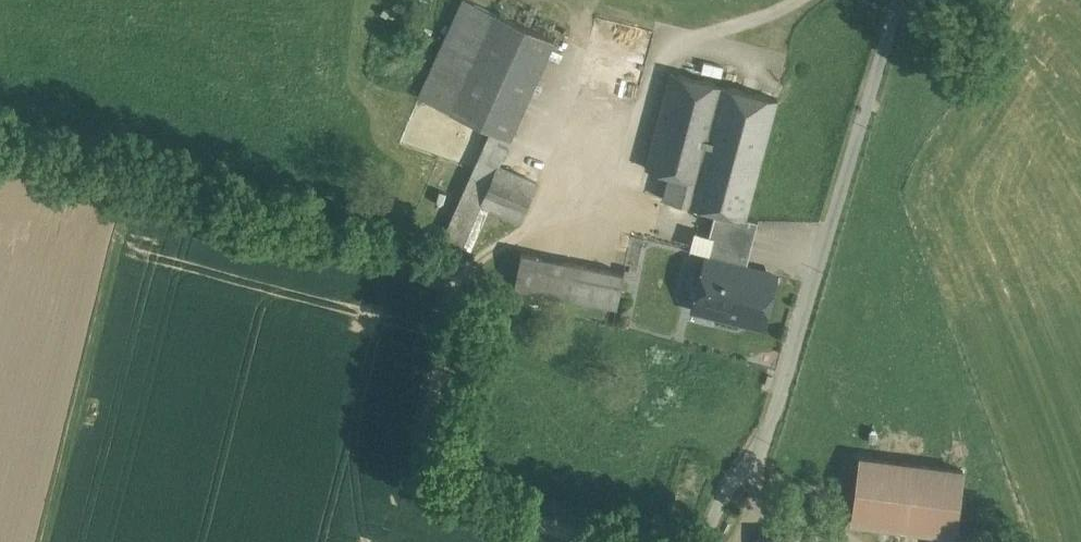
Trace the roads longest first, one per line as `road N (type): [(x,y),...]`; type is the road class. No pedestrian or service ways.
road 1 (track): [(0,157),(132,205),(425,271),(466,314),(425,440),(471,506),(590,541)]
road 2 (track): [(900,0),(745,541)]
road 3 (track): [(50,541),(132,205)]
road 4 (track): [(561,209),(630,135),(664,64),(795,0)]

